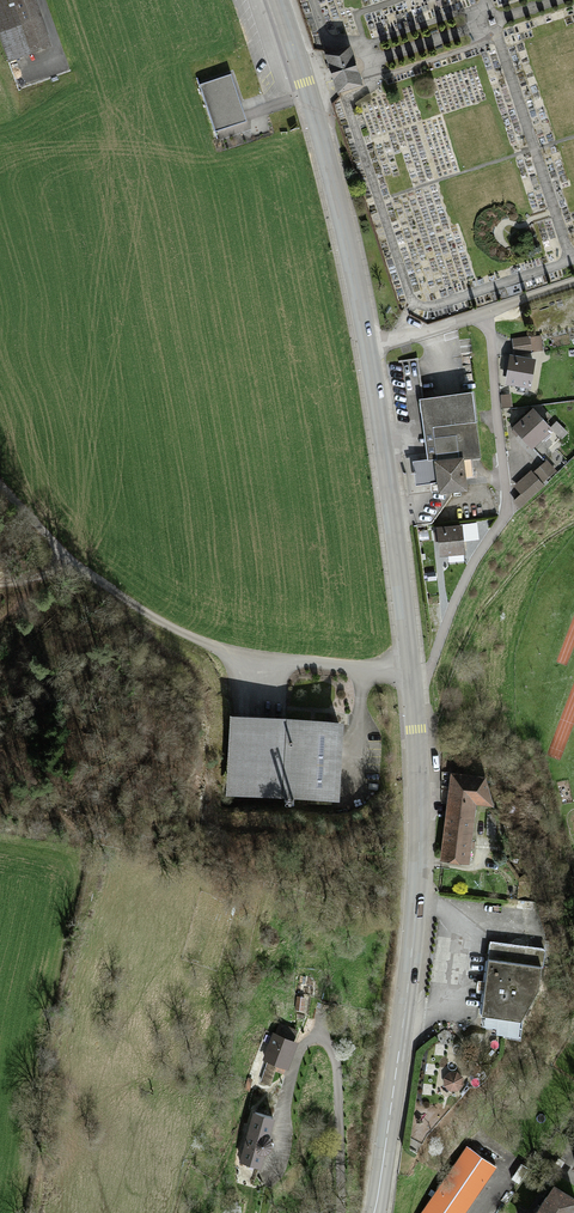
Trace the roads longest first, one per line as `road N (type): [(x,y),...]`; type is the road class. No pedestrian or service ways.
road 1 (primary): [(374,1212),(411,956),(416,734),(364,319),(330,168),(279,0)]
road 2 (track): [(410,668),(269,659),(174,629),(58,548),(0,484)]

